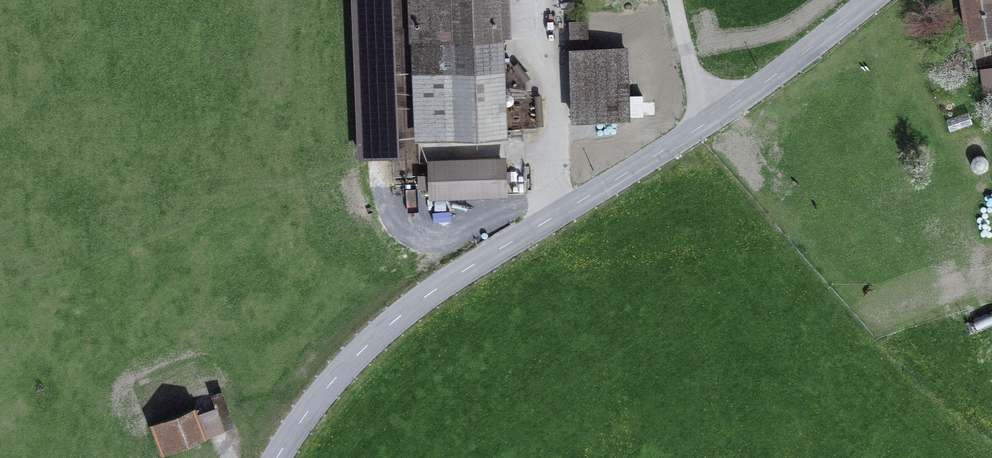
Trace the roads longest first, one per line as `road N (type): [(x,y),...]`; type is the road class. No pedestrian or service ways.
road 1 (tertiary): [(871,0),(705,122),(408,311),(330,384),(276,457)]

